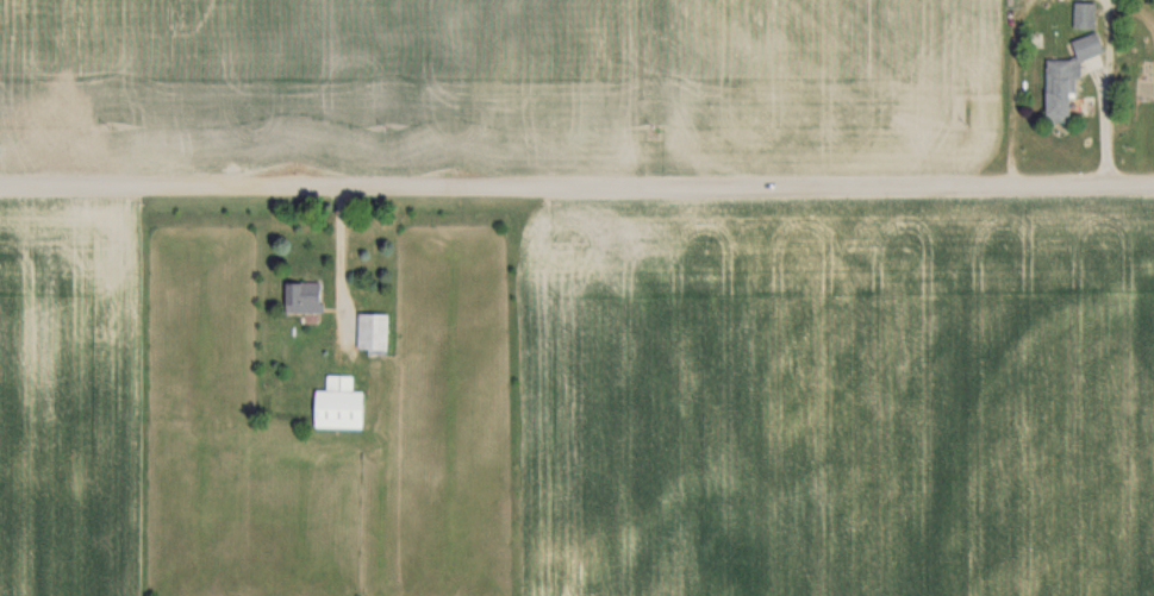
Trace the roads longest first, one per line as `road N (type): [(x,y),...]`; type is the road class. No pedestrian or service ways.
road 1 (residential): [(1153,182),(0,185)]

